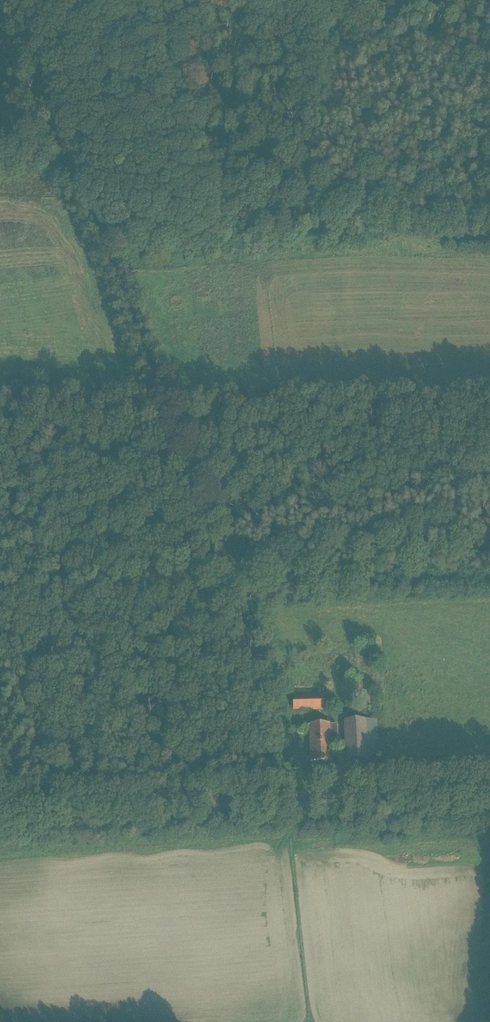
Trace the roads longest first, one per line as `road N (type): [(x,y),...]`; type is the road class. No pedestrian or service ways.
road 1 (unclassified): [(0,806),(489,789)]

